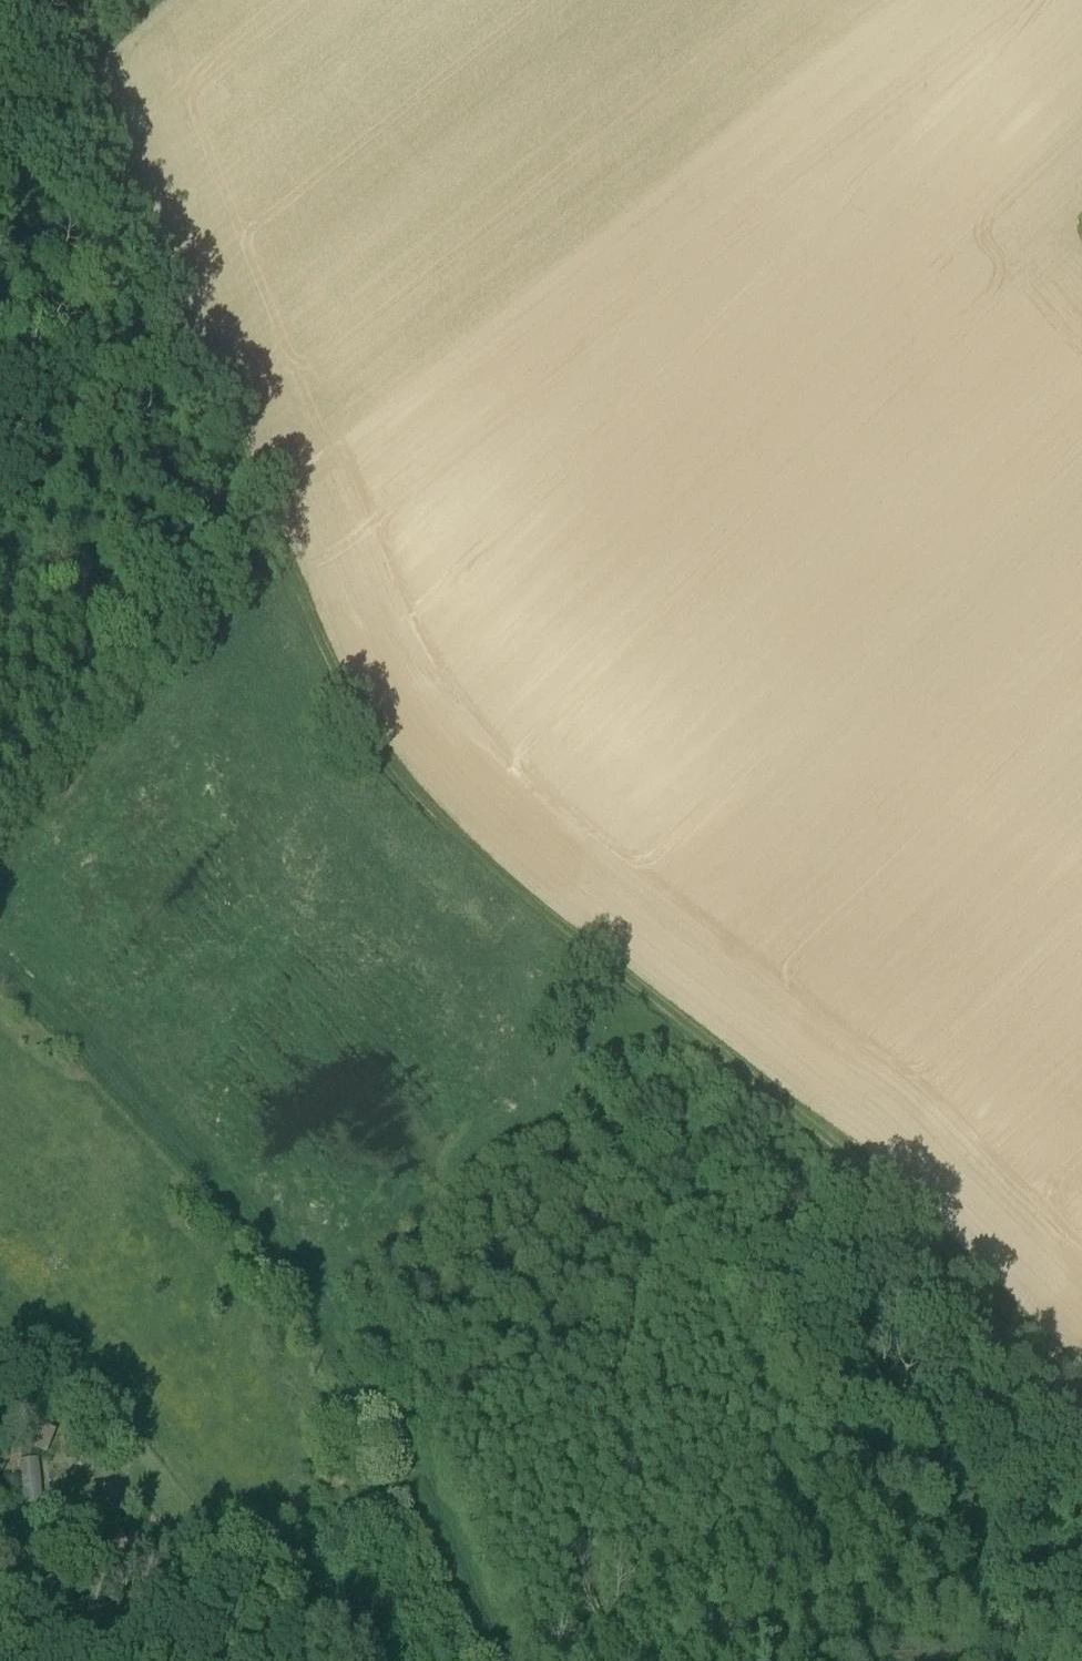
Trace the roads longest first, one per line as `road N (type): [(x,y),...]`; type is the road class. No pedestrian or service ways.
road 1 (track): [(67,88),(323,654),(370,740),(669,1012),(1081,1366)]
road 2 (track): [(0,148),(44,124),(91,45),(136,0)]

